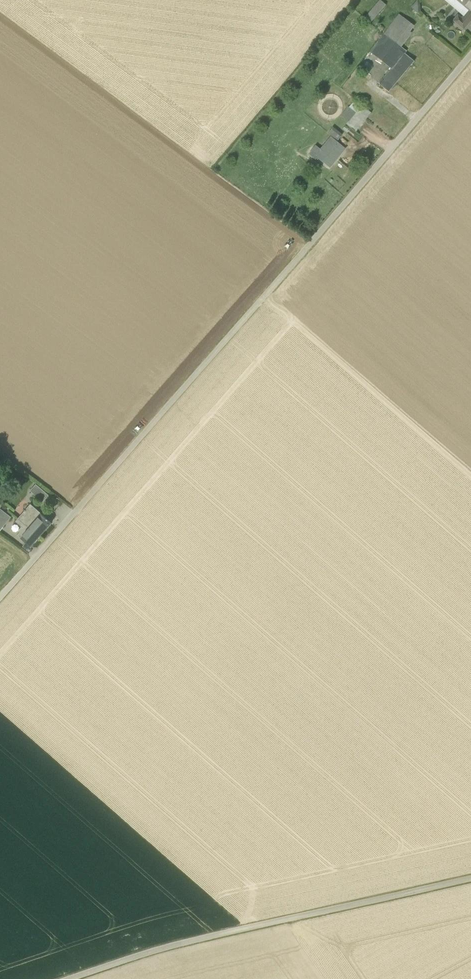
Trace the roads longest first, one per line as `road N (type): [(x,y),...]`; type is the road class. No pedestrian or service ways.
road 1 (unclassified): [(470,53),(0,597)]
road 2 (unclassified): [(67,978),(240,930),(470,879)]

